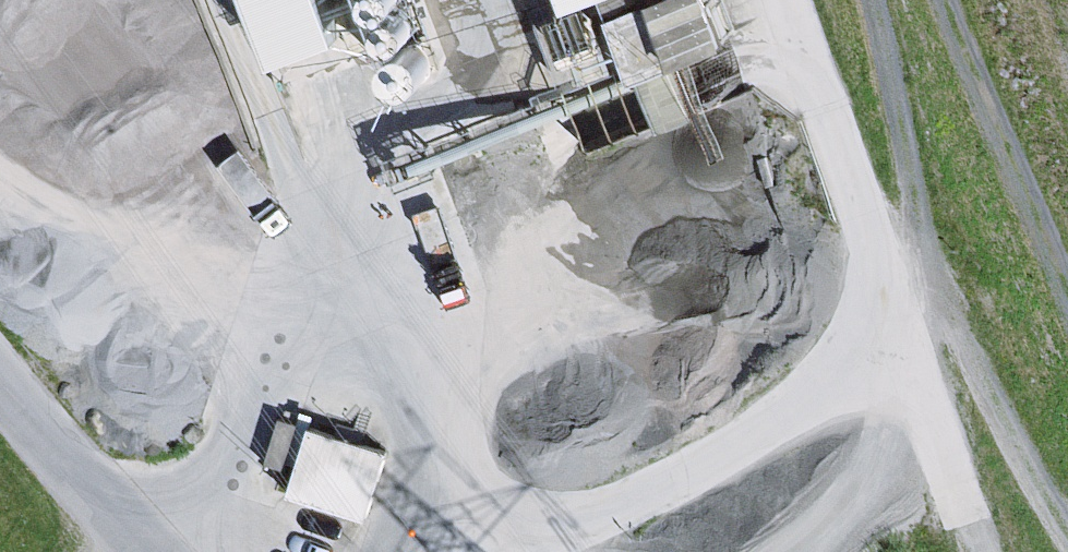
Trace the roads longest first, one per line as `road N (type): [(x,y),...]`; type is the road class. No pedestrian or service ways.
road 1 (track): [(1067,527),(909,328),(925,228),(872,0)]
road 2 (track): [(788,0),(992,551)]
road 3 (track): [(1067,258),(957,0)]
road 4 (residential): [(149,551),(0,370)]

